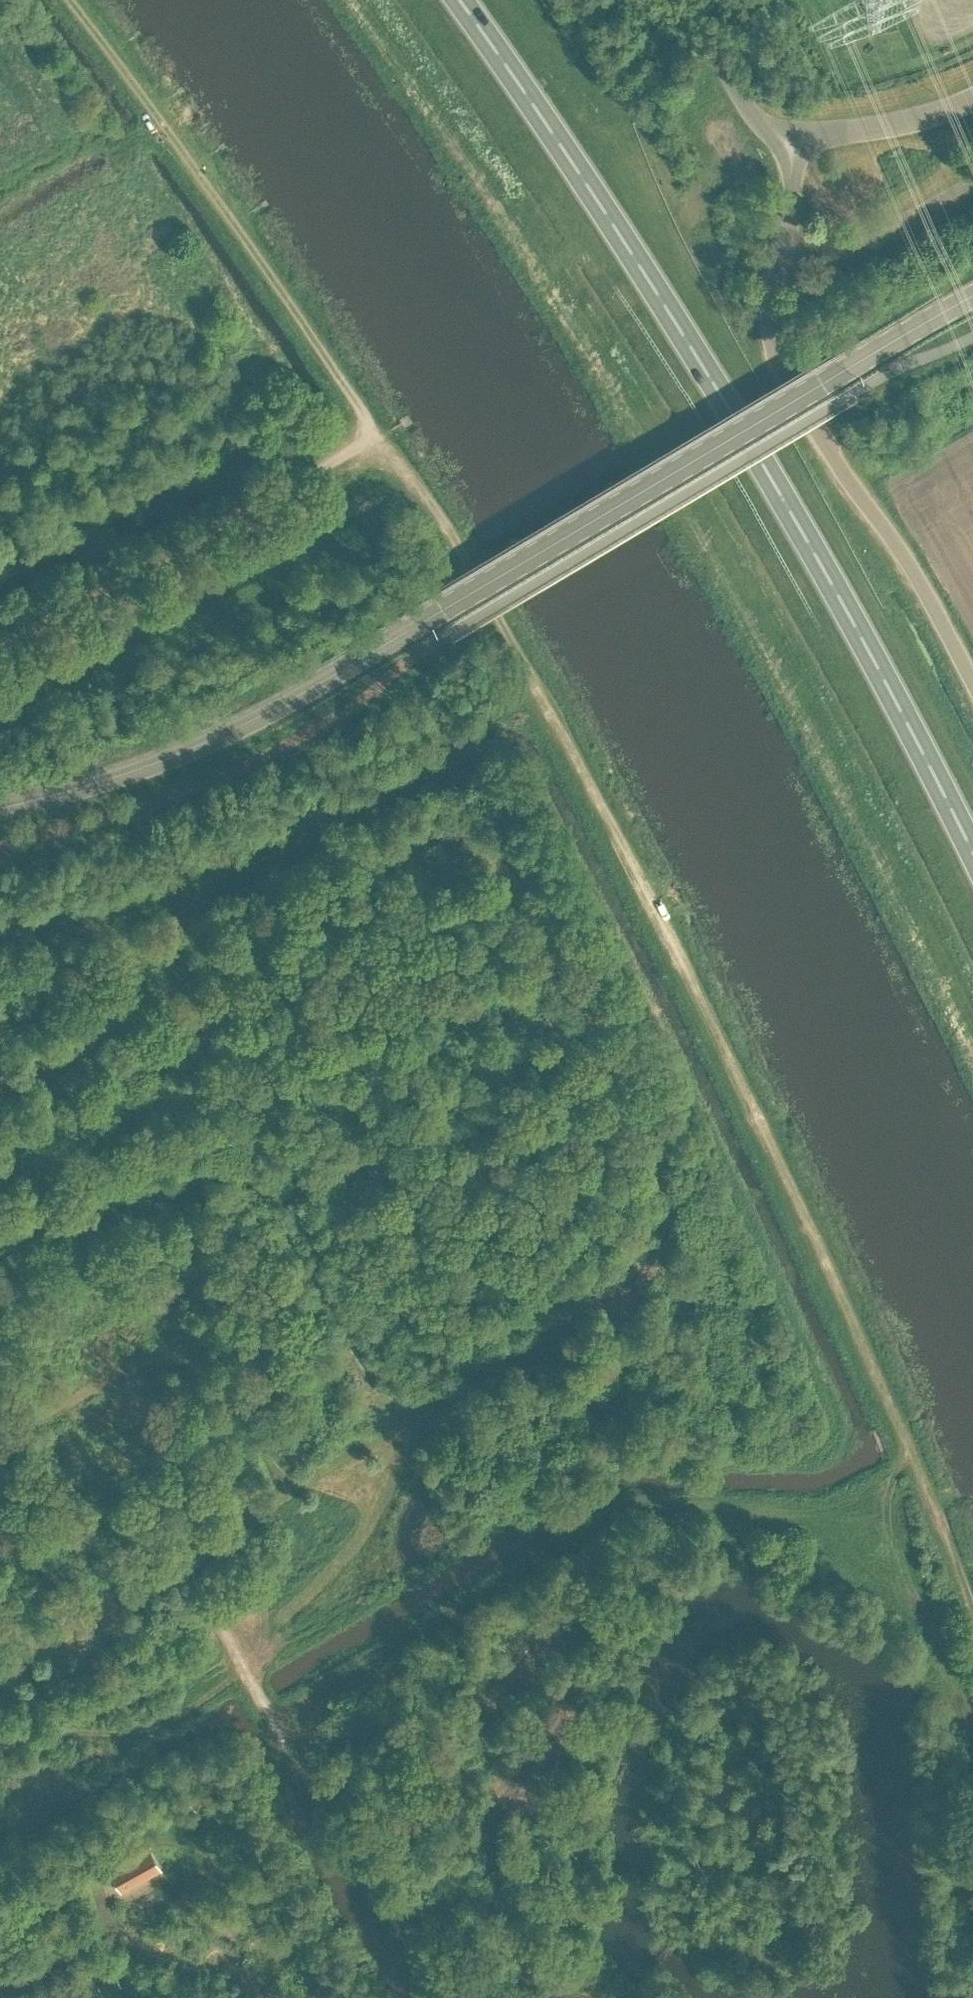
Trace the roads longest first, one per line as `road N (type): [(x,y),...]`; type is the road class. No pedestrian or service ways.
road 1 (secondary): [(0,808),(112,779),(267,716),(972,286)]
road 2 (trunk): [(972,848),(762,461),(609,213),(461,0)]
road 3 (unclassified): [(972,677),(932,600),(798,418),(770,366),(767,303),(787,220),(790,133)]
road 4 (track): [(68,0),(181,145),(371,427),(373,446)]
road 5 (residential): [(790,133),(860,129),(972,94)]
road 6 (unclassified): [(790,133),(683,0)]

